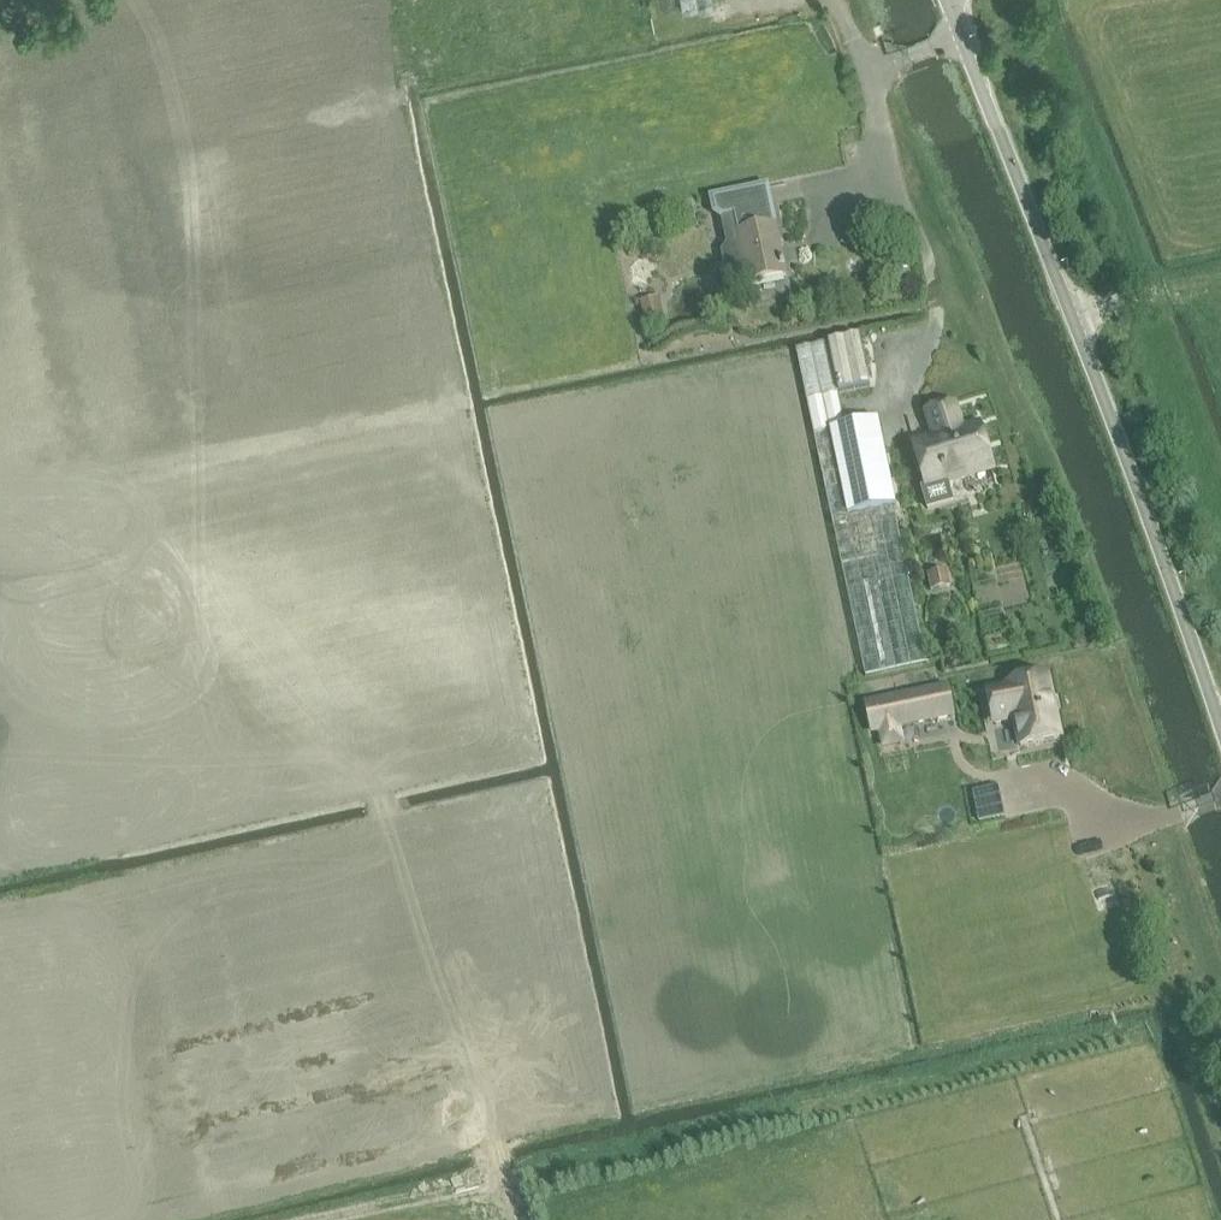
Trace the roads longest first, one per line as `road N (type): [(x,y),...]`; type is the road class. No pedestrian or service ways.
road 1 (unclassified): [(1220,740),(1077,322),(948,0)]
road 2 (track): [(1220,277),(1077,322)]

